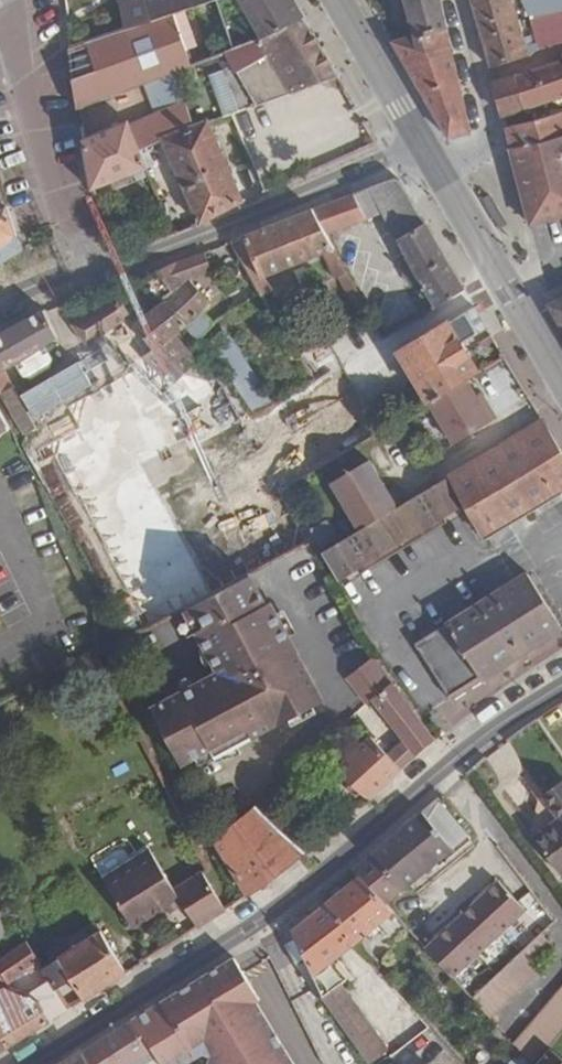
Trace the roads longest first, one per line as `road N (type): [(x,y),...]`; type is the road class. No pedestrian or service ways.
road 1 (residential): [(30,1063),(276,909),(436,772),(561,684)]
road 2 (residential): [(84,273),(423,151)]
road 3 (residential): [(84,273),(9,0)]
road 4 (secondary): [(561,390),(435,170)]
road 5 (residential): [(452,0),(487,138),(435,170)]
road 6 (secondary): [(423,151),(336,0)]

